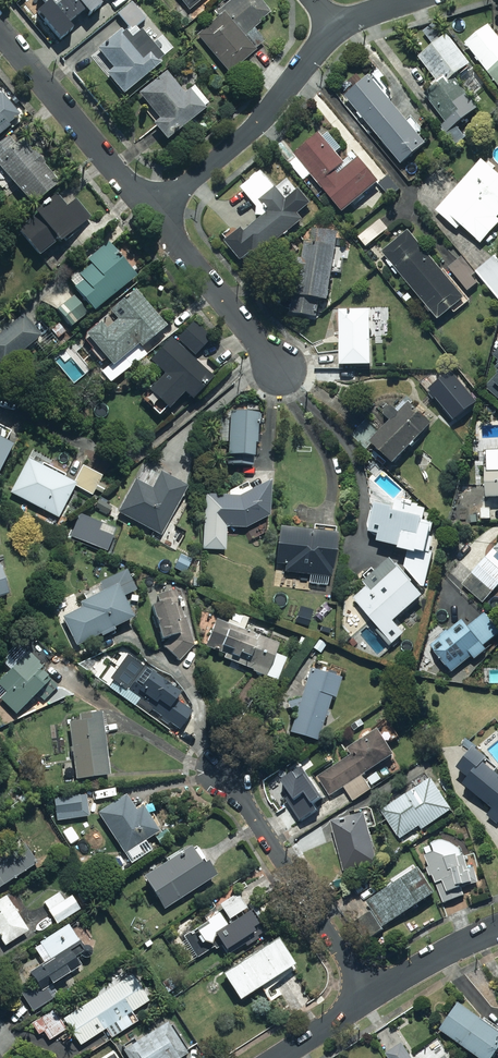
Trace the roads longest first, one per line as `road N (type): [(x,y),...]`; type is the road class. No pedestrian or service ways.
road 1 (residential): [(224,769),(368,998)]
road 2 (residential): [(153,215),(264,118),(338,28)]
road 3 (residential): [(153,215),(0,31)]
road 4 (residential): [(287,376),(153,215)]
road 5 (residential): [(368,998),(497,930)]

